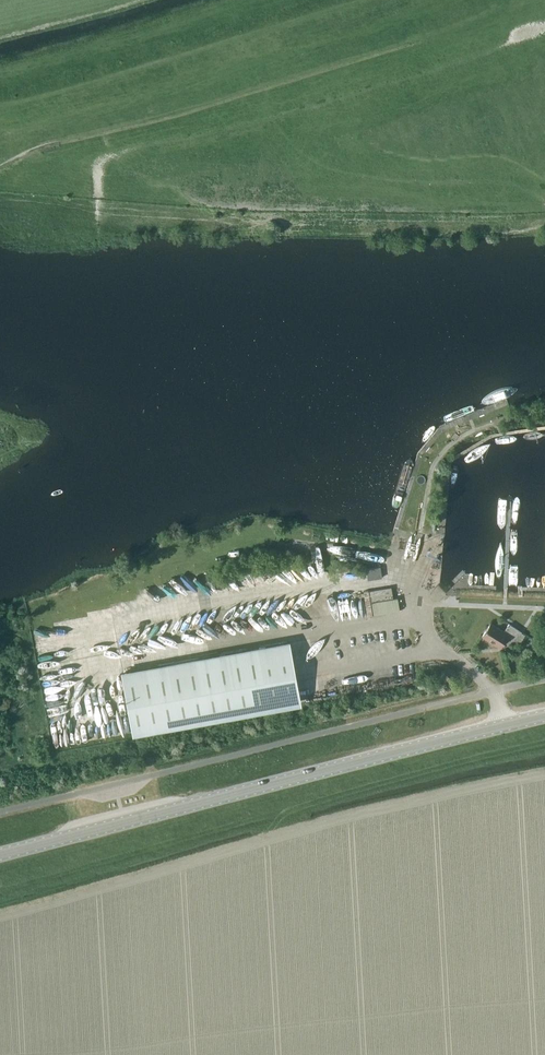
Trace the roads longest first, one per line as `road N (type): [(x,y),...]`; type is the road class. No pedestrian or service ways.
road 1 (secondary): [(0,854),(544,716)]

